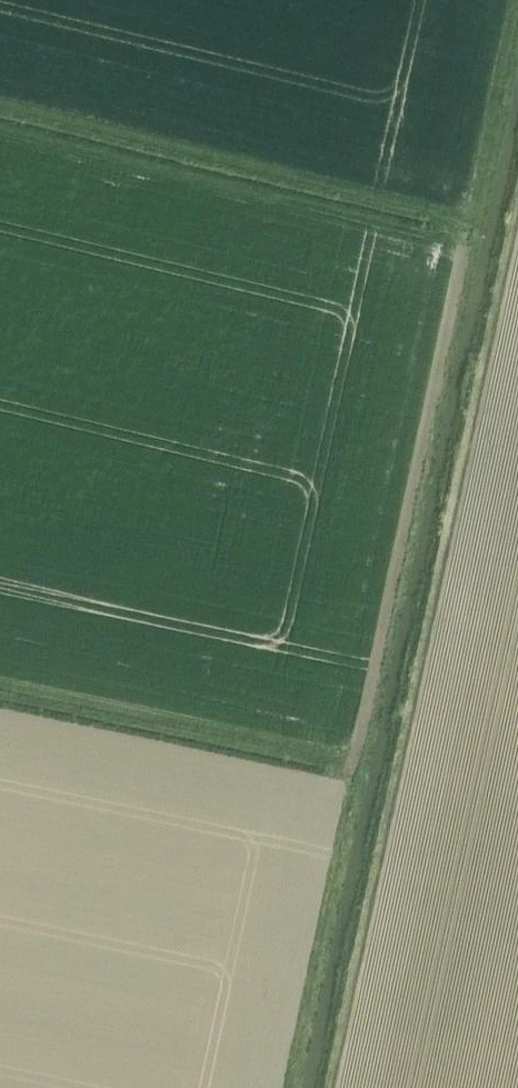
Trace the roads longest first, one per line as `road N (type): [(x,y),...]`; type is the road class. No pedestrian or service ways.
road 1 (track): [(517,11),(289,1087)]
road 2 (track): [(0,107),(469,221)]
road 3 (track): [(463,245),(0,133)]
road 4 (track): [(0,683),(358,758)]

